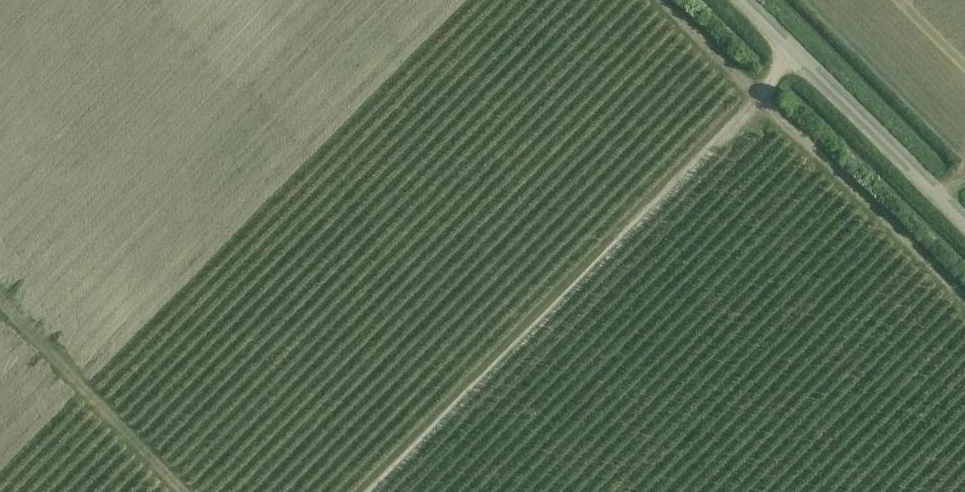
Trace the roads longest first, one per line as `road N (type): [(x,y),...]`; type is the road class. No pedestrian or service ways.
road 1 (track): [(379,491),(766,96)]
road 2 (track): [(667,0),(964,290)]
road 3 (unclassified): [(964,218),(741,0)]
road 4 (track): [(190,491),(0,295)]

